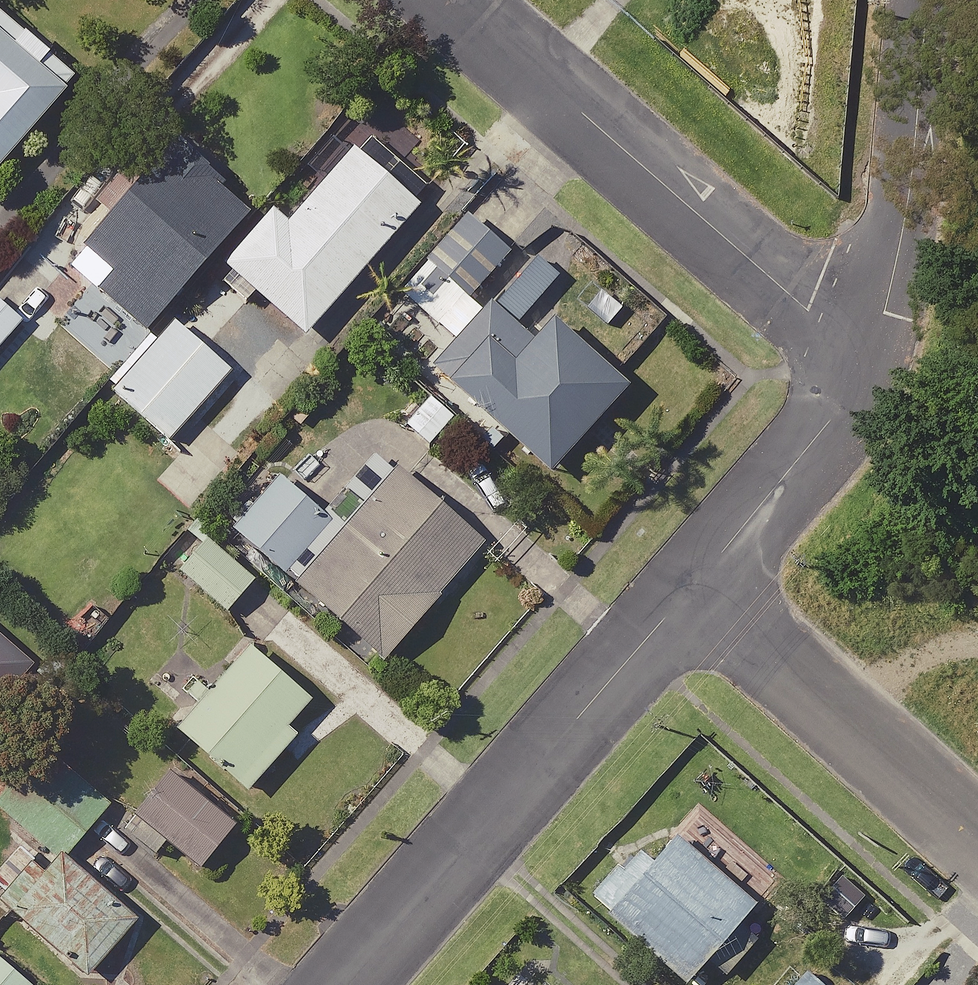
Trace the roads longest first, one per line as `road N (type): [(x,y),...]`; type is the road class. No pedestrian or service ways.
road 1 (residential): [(862,347),(813,316),(453,0)]
road 2 (residential): [(347,984),(697,587)]
road 3 (residential): [(697,587),(977,839)]
road 4 (residential): [(899,0),(862,347)]
road 5 (residential): [(697,587),(841,404),(862,347)]

